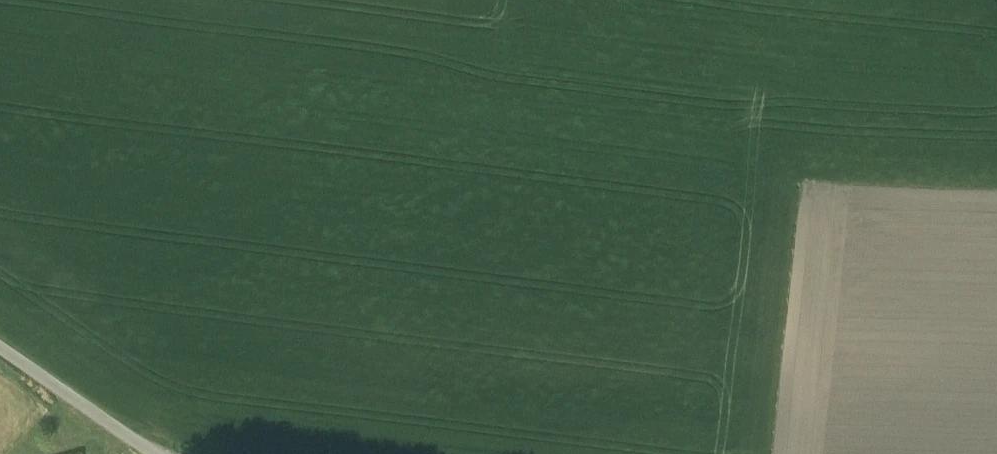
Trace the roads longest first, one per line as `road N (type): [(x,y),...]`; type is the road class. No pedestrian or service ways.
road 1 (unclassified): [(0,350),(154,453)]

